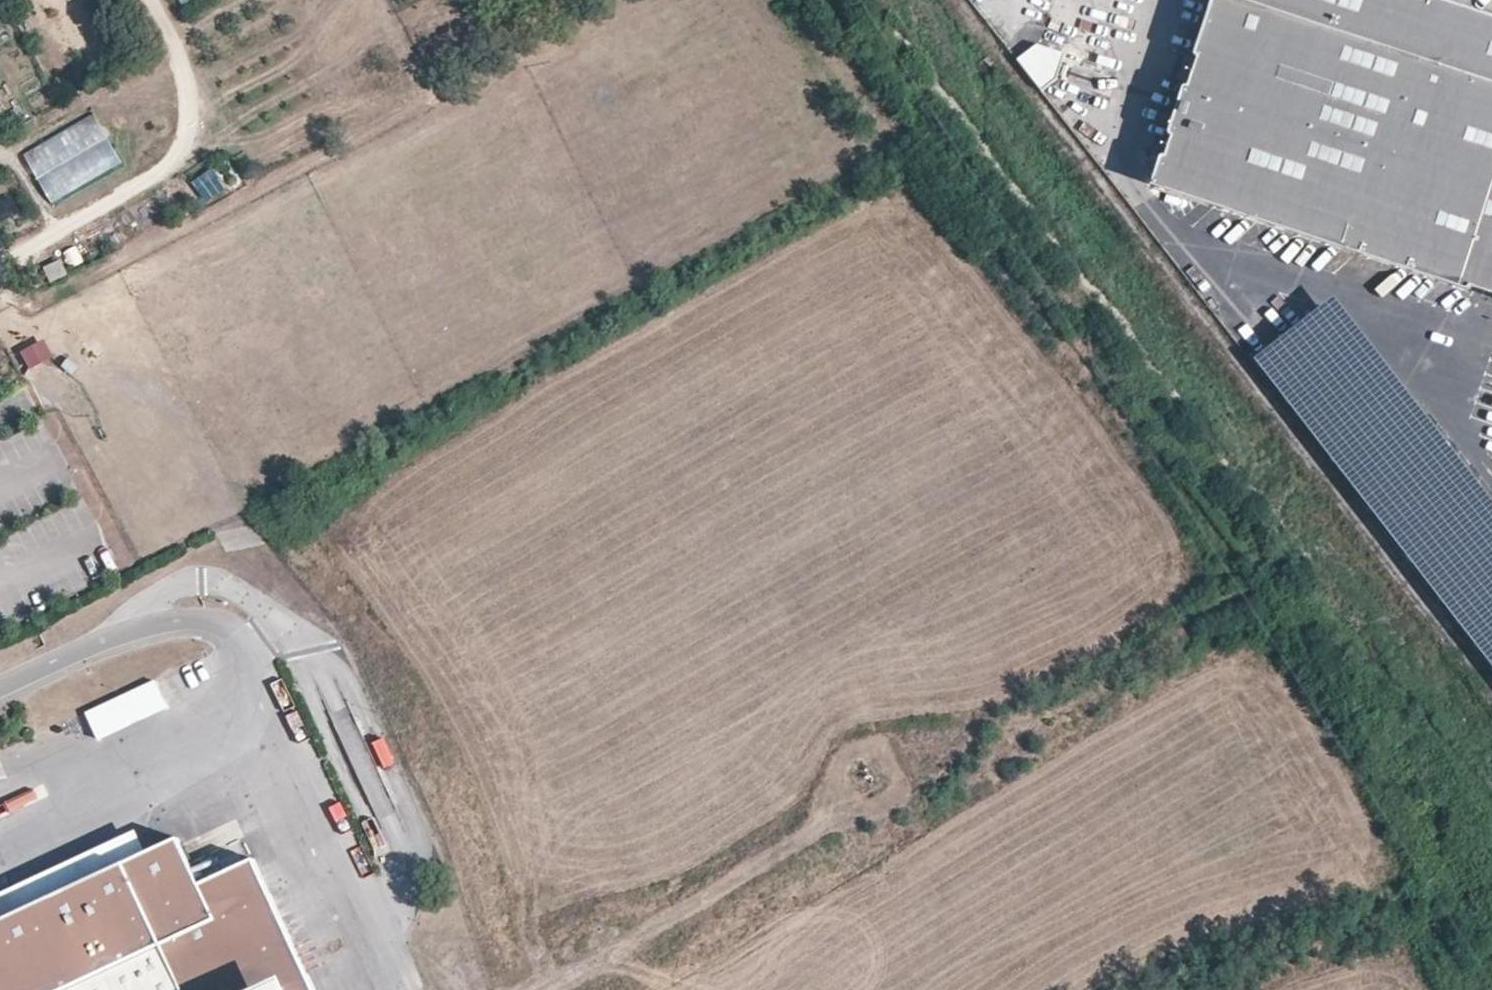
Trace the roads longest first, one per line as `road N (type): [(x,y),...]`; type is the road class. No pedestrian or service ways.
road 1 (track): [(1491,687),(1276,416)]

